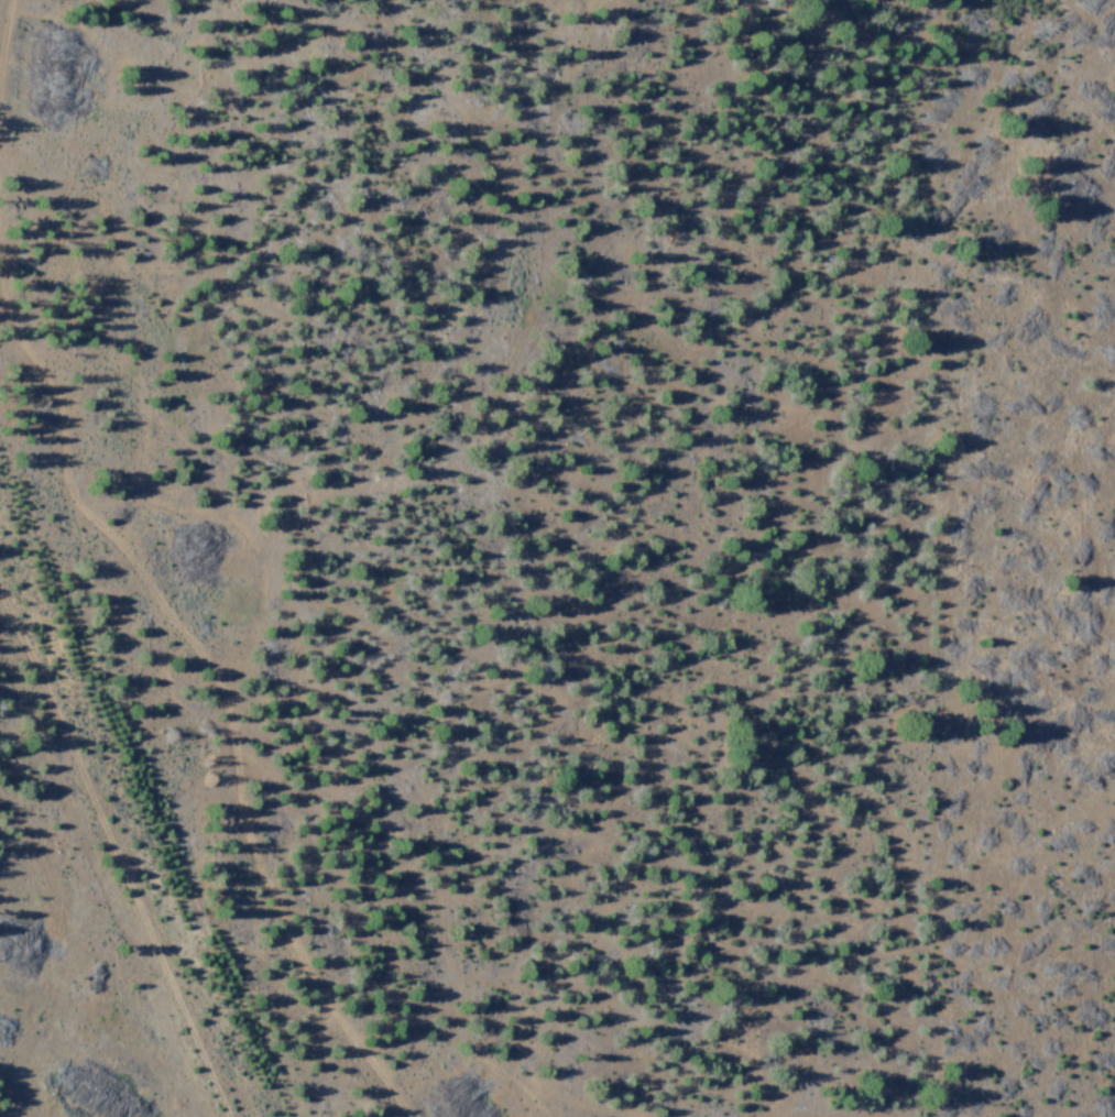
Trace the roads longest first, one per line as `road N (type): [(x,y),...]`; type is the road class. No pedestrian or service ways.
road 1 (track): [(233,1116),(0,596)]

